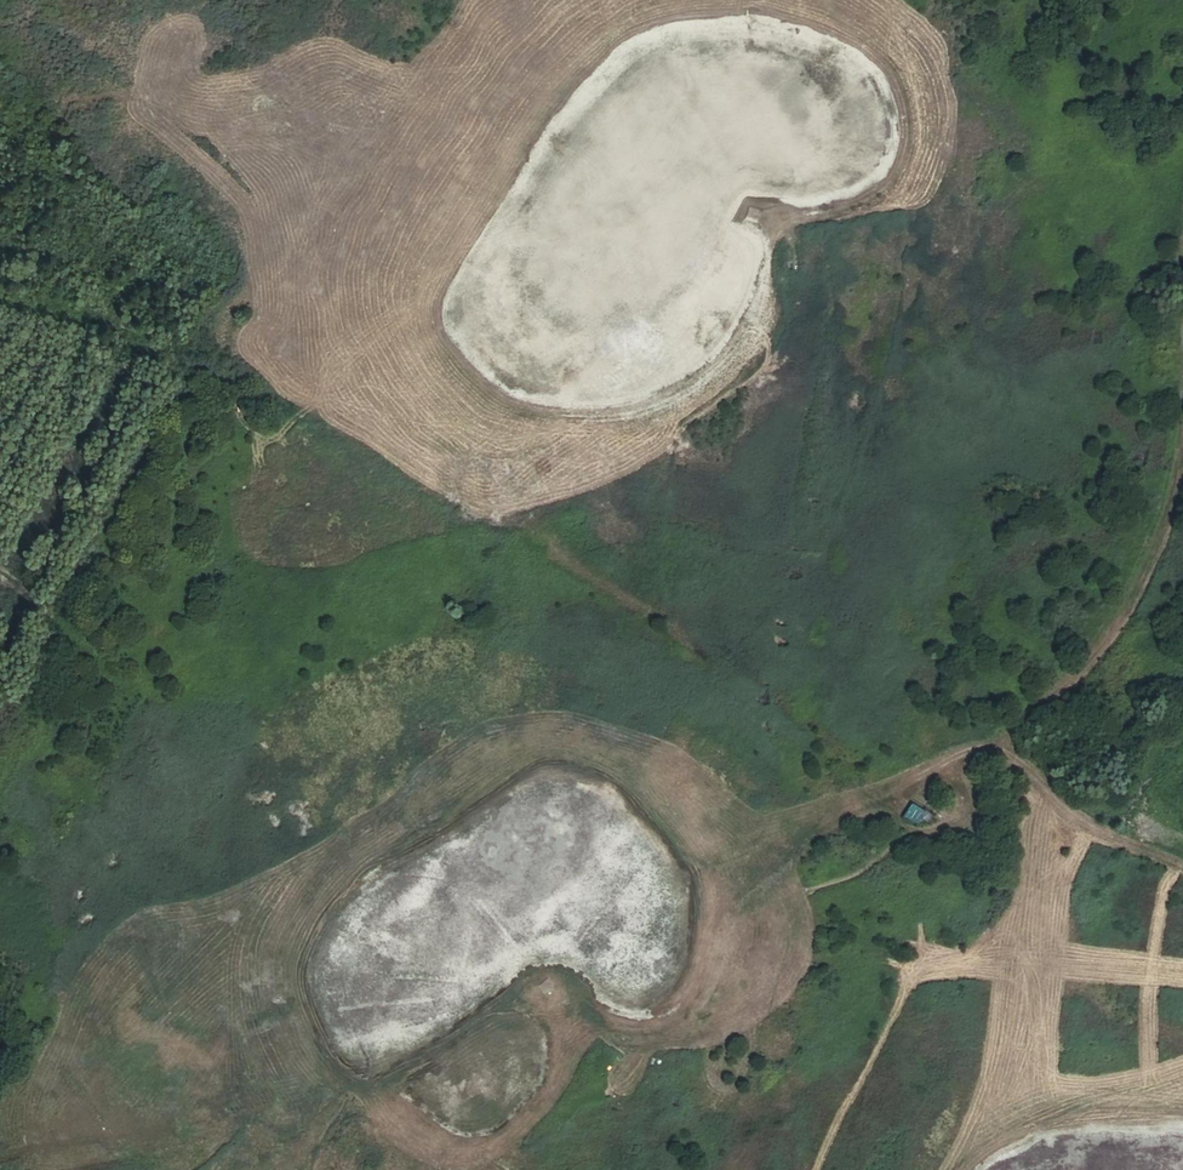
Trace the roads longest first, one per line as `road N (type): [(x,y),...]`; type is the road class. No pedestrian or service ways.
road 1 (track): [(766,874),(822,834),(849,801),(994,749),(1087,829),(1182,871)]
road 2 (track): [(1182,443),(1169,522),(1111,633),(994,749)]

